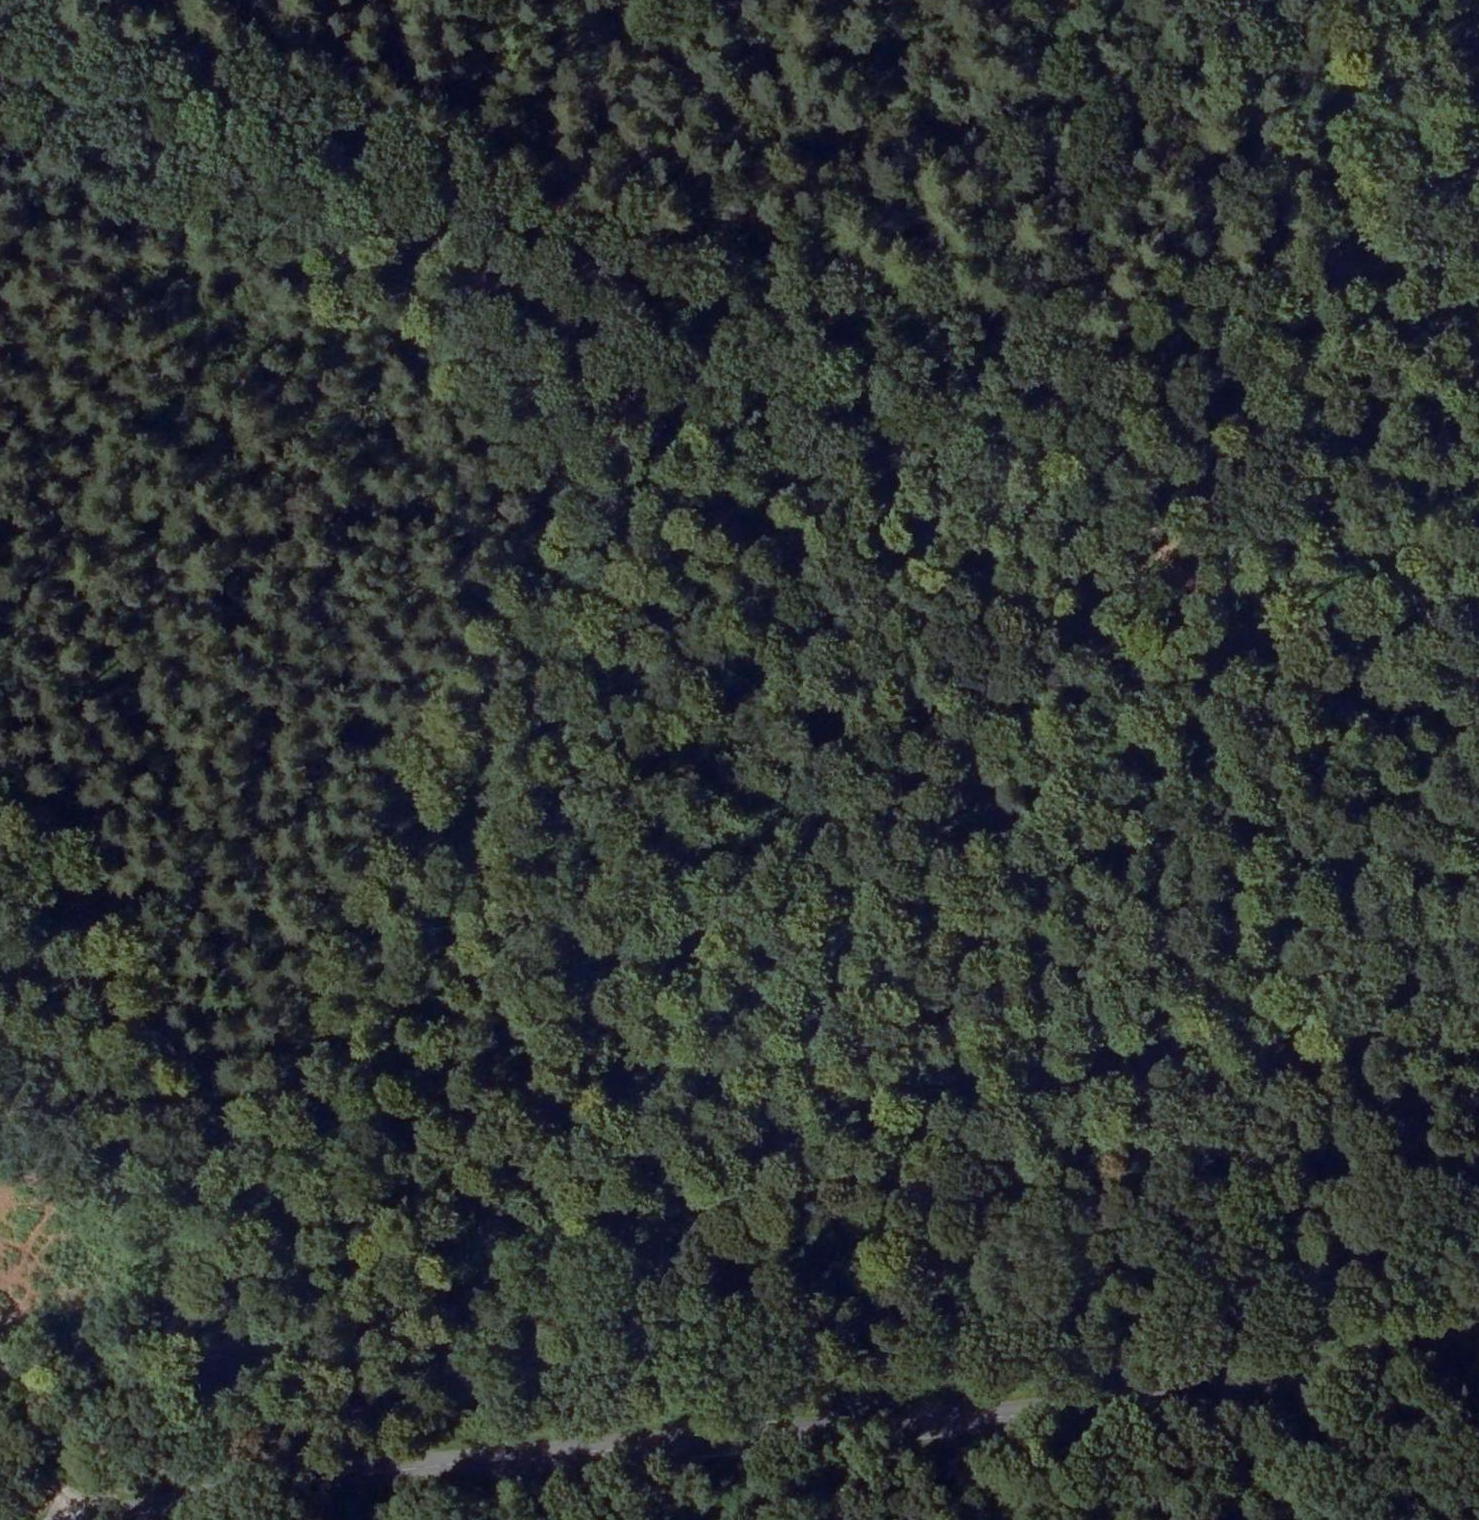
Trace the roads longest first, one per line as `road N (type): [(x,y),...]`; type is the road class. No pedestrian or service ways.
road 1 (primary): [(197,1519),(467,1470),(791,1453),(1186,1402),(1478,1317)]
road 2 (track): [(0,537),(167,960),(269,1325),(368,1485)]
road 3 (track): [(72,0),(0,119)]

